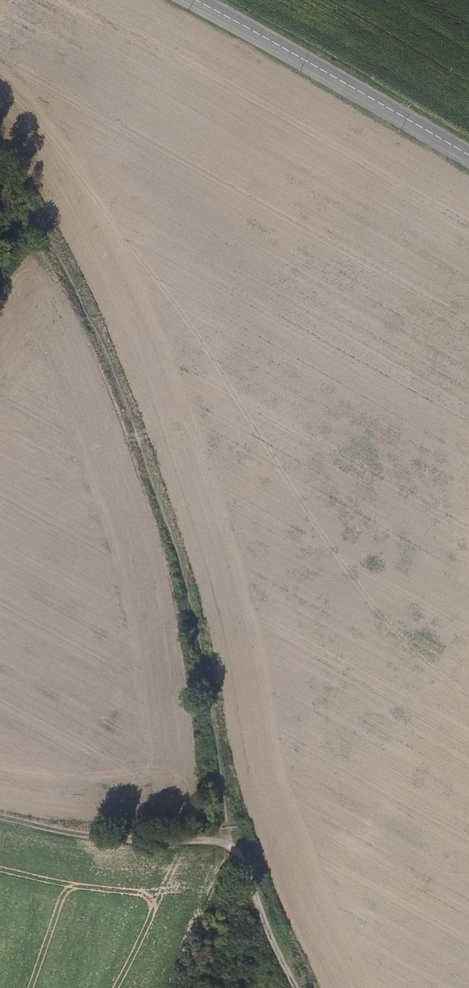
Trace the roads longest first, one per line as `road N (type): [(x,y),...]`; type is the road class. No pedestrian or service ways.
road 1 (track): [(0,170),(66,276),(119,397),(186,595),(225,841),(294,987)]
road 2 (tertiary): [(468,156),(194,0)]
road 3 (track): [(225,841),(94,836),(0,815)]

